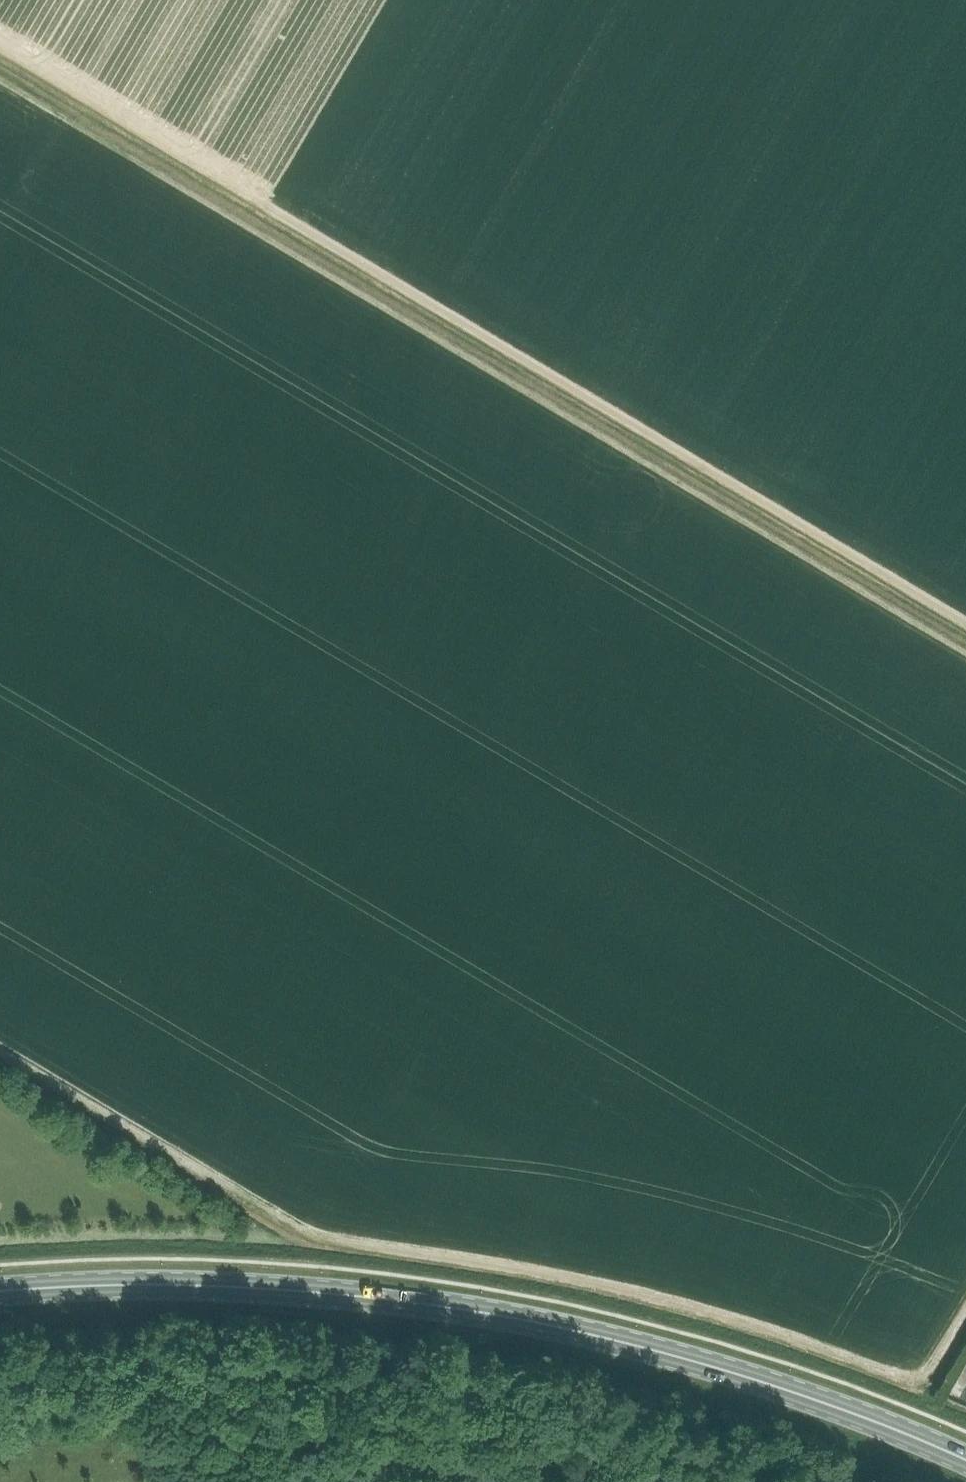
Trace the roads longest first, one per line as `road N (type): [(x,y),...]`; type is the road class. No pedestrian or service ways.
road 1 (primary): [(0,1291),(231,1287),(504,1316),(731,1372),(965,1460)]

